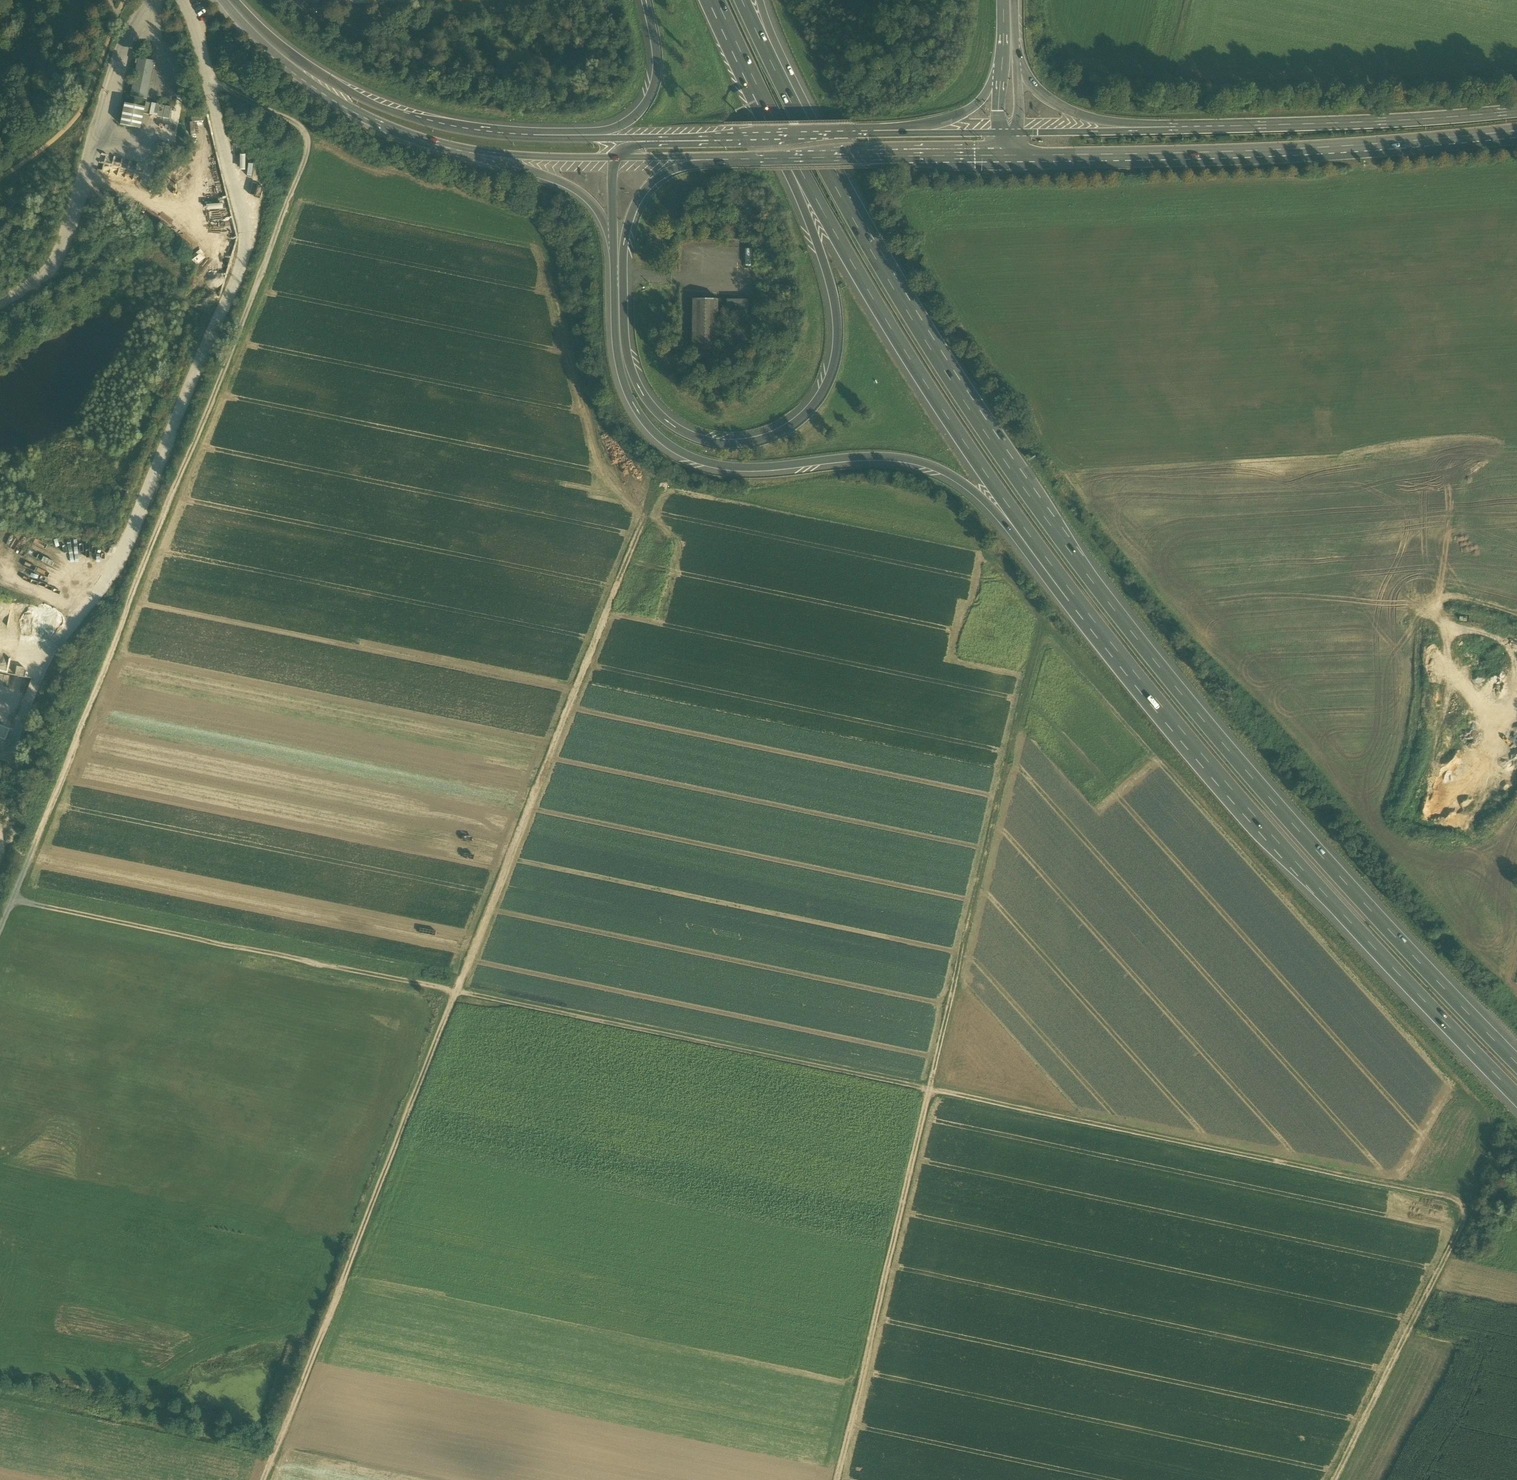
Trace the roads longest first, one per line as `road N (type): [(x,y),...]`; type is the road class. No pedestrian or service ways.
road 1 (track): [(455,992),(1455,1198),(1463,1221),(1338,1479)]
road 2 (motorway): [(1516,1059),(1201,716),(1072,550),(918,328),(800,110)]
road 3 (track): [(0,935),(306,155),(296,124),(207,77)]
road 4 (motorway): [(753,86),(807,214),(832,288),(837,335),(829,379),(803,415),(782,432),(733,444),(682,431),(646,395),(628,345),(626,251),(633,209),(650,184),(684,165),(734,158)]
road 5 (motorway): [(613,250),(620,367),(654,432),(679,450),(737,467),(858,457),(940,470),(980,496),(1079,604)]
road 6 (motorway): [(1079,604),(1284,848),(1516,1094)]
road 7 (motorway): [(753,86),(908,356),(1079,604)]
road 8 (track): [(266,1479),(455,992)]
road 9 (track): [(455,992),(639,520)]
road 10 (trunk): [(1015,155),(1217,153),(1516,134)]
road 11 (track): [(14,900),(455,992)]
road 12 (track): [(929,1092),(837,1479)]
road 13 (trunk): [(1516,112),(1180,130)]
road 14 (primary): [(529,138),(471,133),(380,109),(278,53)]
road 15 (primary): [(749,158),(1015,155)]
road 16 (motorway): [(647,0),(657,73),(640,110),(605,129),(529,138)]
road 17 (primary): [(278,53),(375,122),(482,153)]
road 18 (primary): [(852,135),(649,138)]
road 19 (motorway): [(1180,130),(1073,110),(1038,87),(1019,52)]
road 20 (motorway): [(482,153),(586,198),(613,250)]
road 21 (motorway): [(1003,78),(956,117),(852,135)]
road 22 (trunk): [(1180,130),(1022,133)]
road 23 (primary): [(1005,133),(852,135)]
road 24 (primary): [(482,153),(615,157)]
road 25 (motorway): [(800,110),(746,0)]

